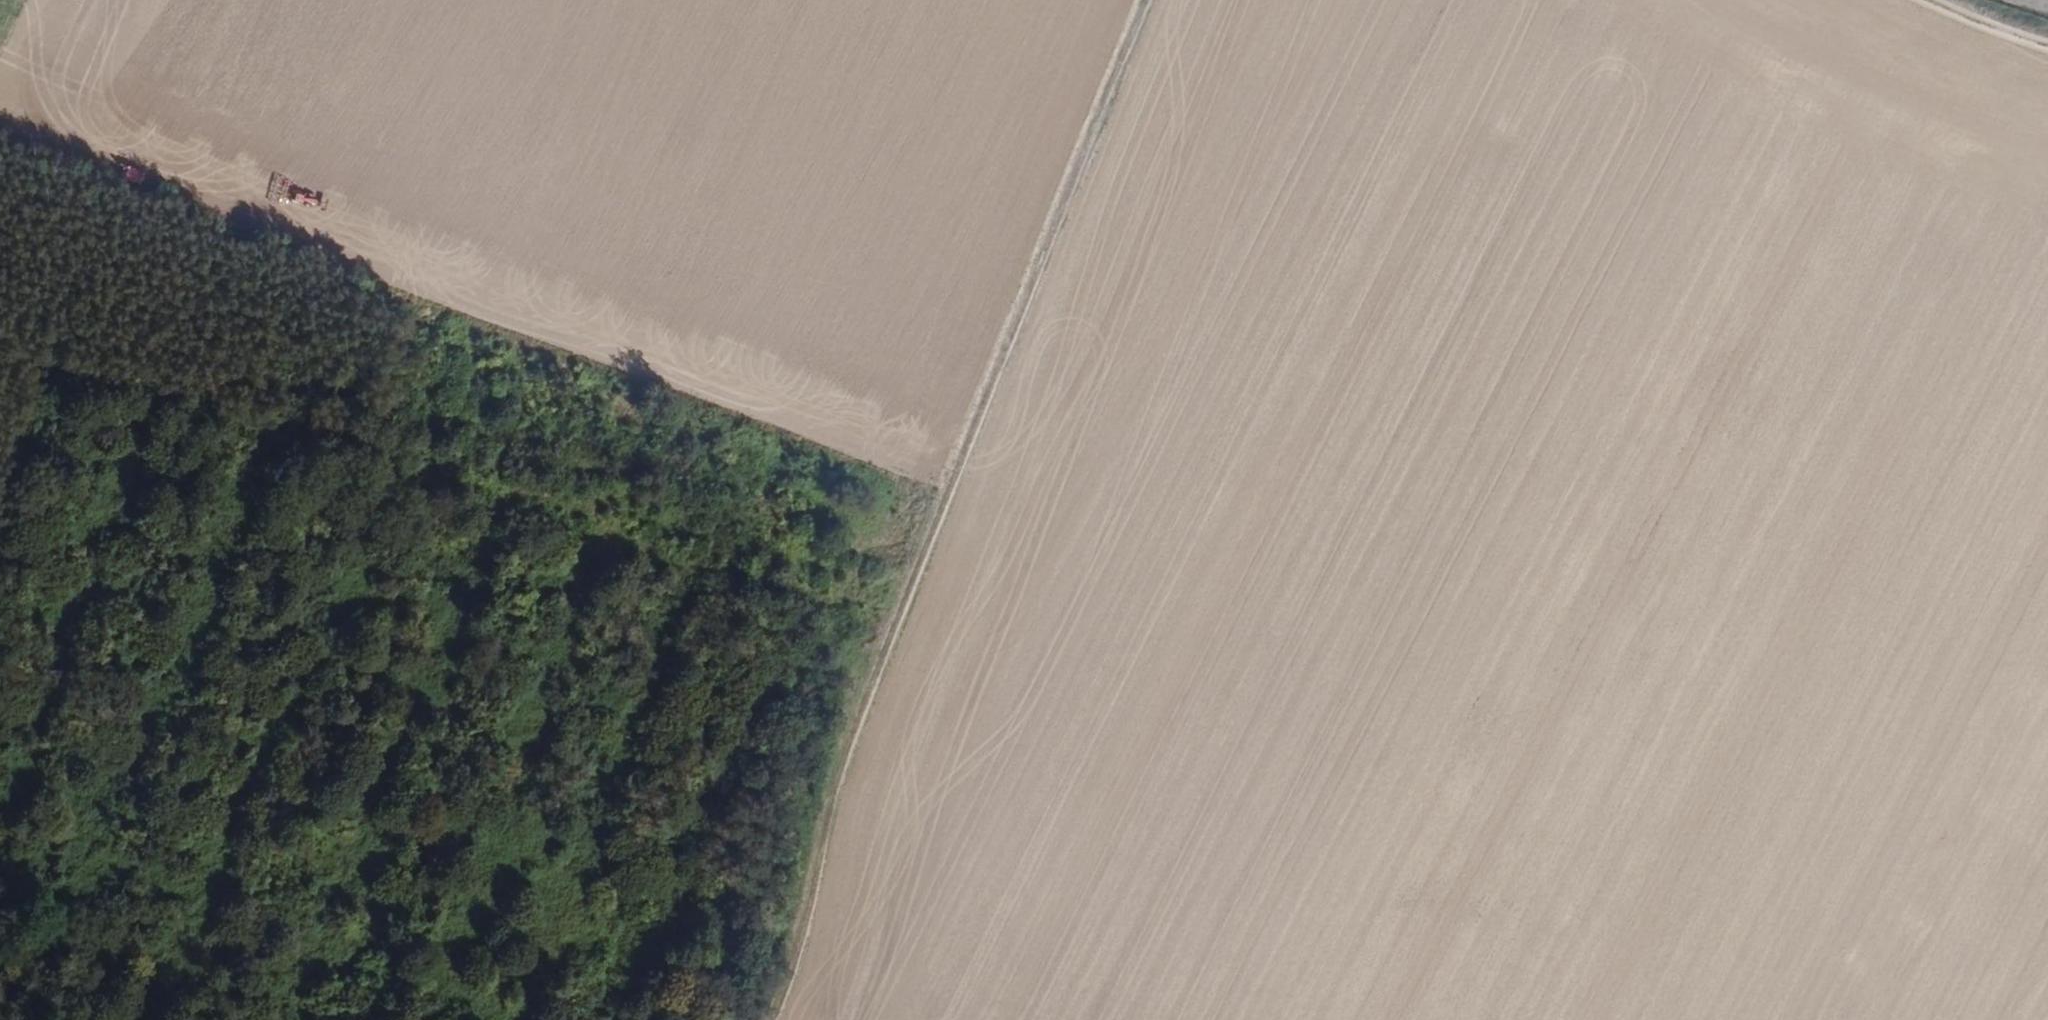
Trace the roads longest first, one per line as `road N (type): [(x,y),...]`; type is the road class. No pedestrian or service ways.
road 1 (track): [(771,1019),(803,929),(834,788),(920,486),(1129,0)]
road 2 (track): [(2047,44),(1971,23),(1926,0)]

